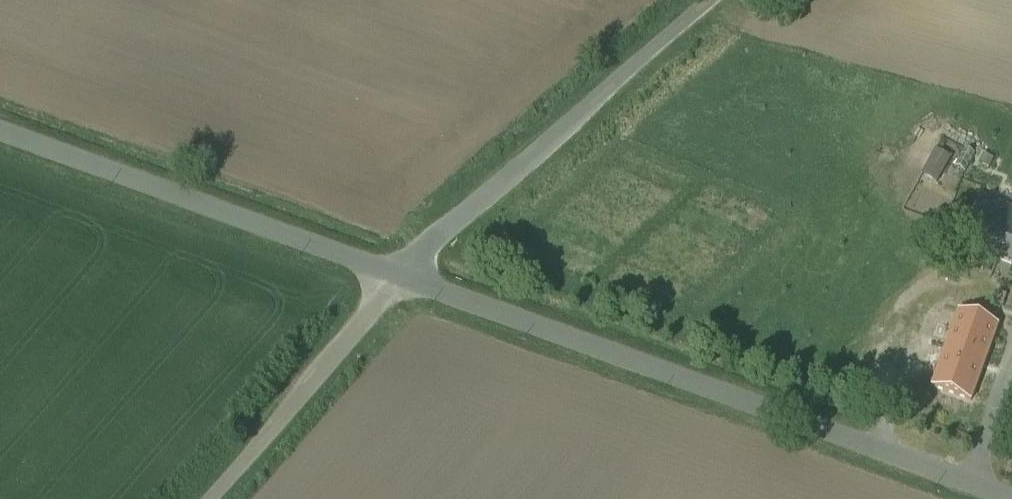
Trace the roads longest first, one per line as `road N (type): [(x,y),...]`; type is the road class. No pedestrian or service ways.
road 1 (unclassified): [(1011,494),(388,273)]
road 2 (unclassified): [(709,0),(388,273)]
road 3 (unclassified): [(388,273),(0,127)]
road 4 (unclassified): [(188,498),(388,273)]

